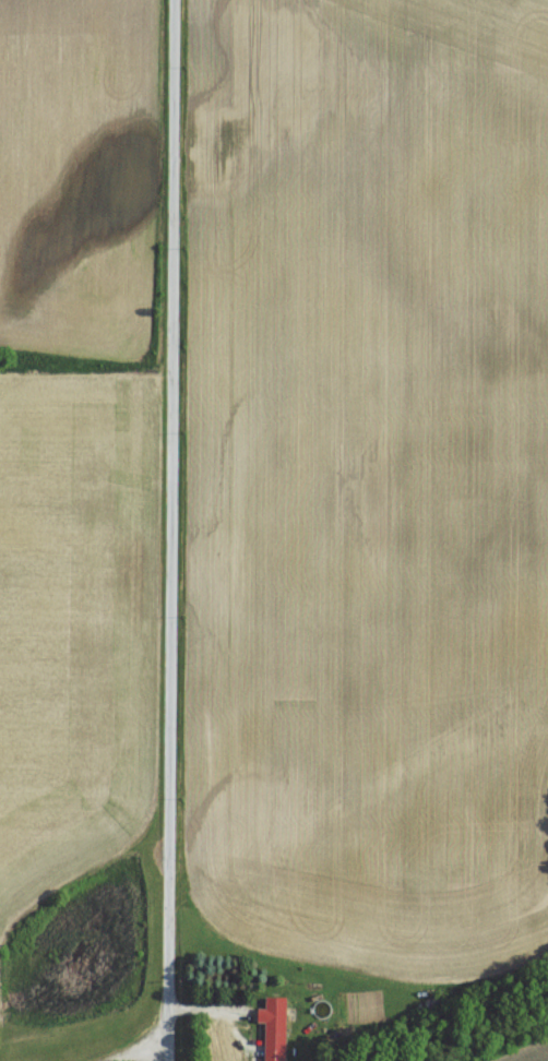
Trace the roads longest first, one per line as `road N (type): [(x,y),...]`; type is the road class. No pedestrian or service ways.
road 1 (residential): [(166,1060),(175,0)]

